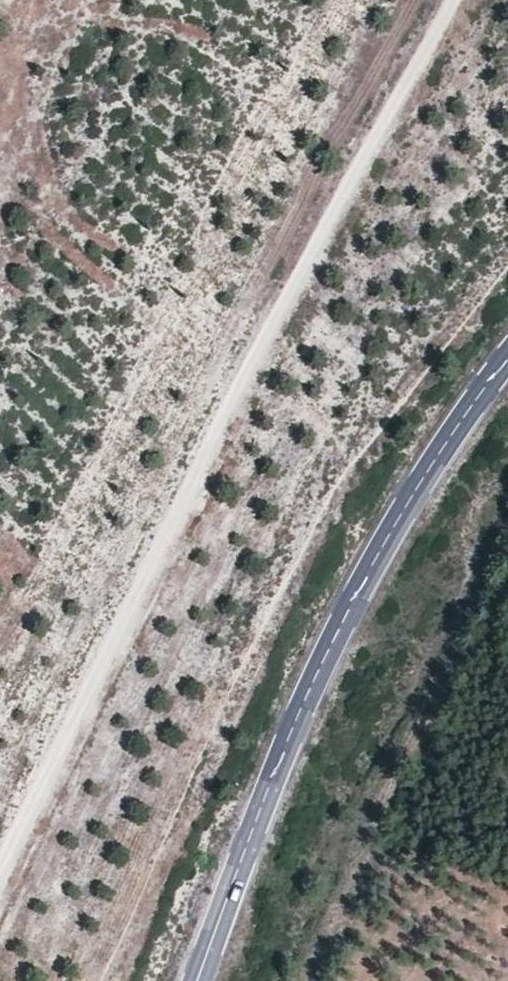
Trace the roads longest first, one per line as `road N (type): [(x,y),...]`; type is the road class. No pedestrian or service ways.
road 1 (track): [(0,878),(207,460),(453,0)]
road 2 (secondary): [(507,363),(458,420),(299,715),(196,980)]

